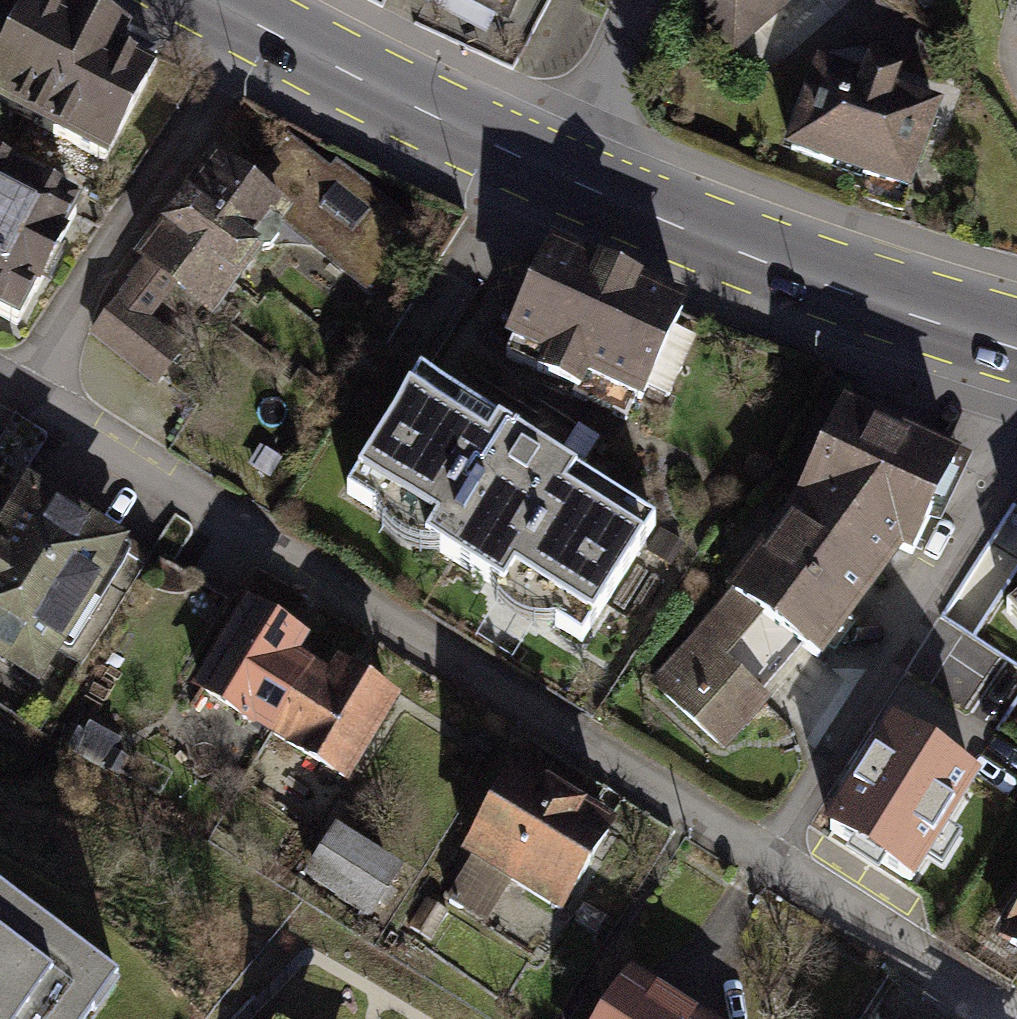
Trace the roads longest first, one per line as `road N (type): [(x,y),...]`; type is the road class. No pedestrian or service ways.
road 1 (residential): [(0,381),(1016,1009)]
road 2 (secondary): [(1016,336),(870,294),(570,180)]
road 3 (secondary): [(570,180),(210,0)]
road 4 (residential): [(570,180),(646,0)]

